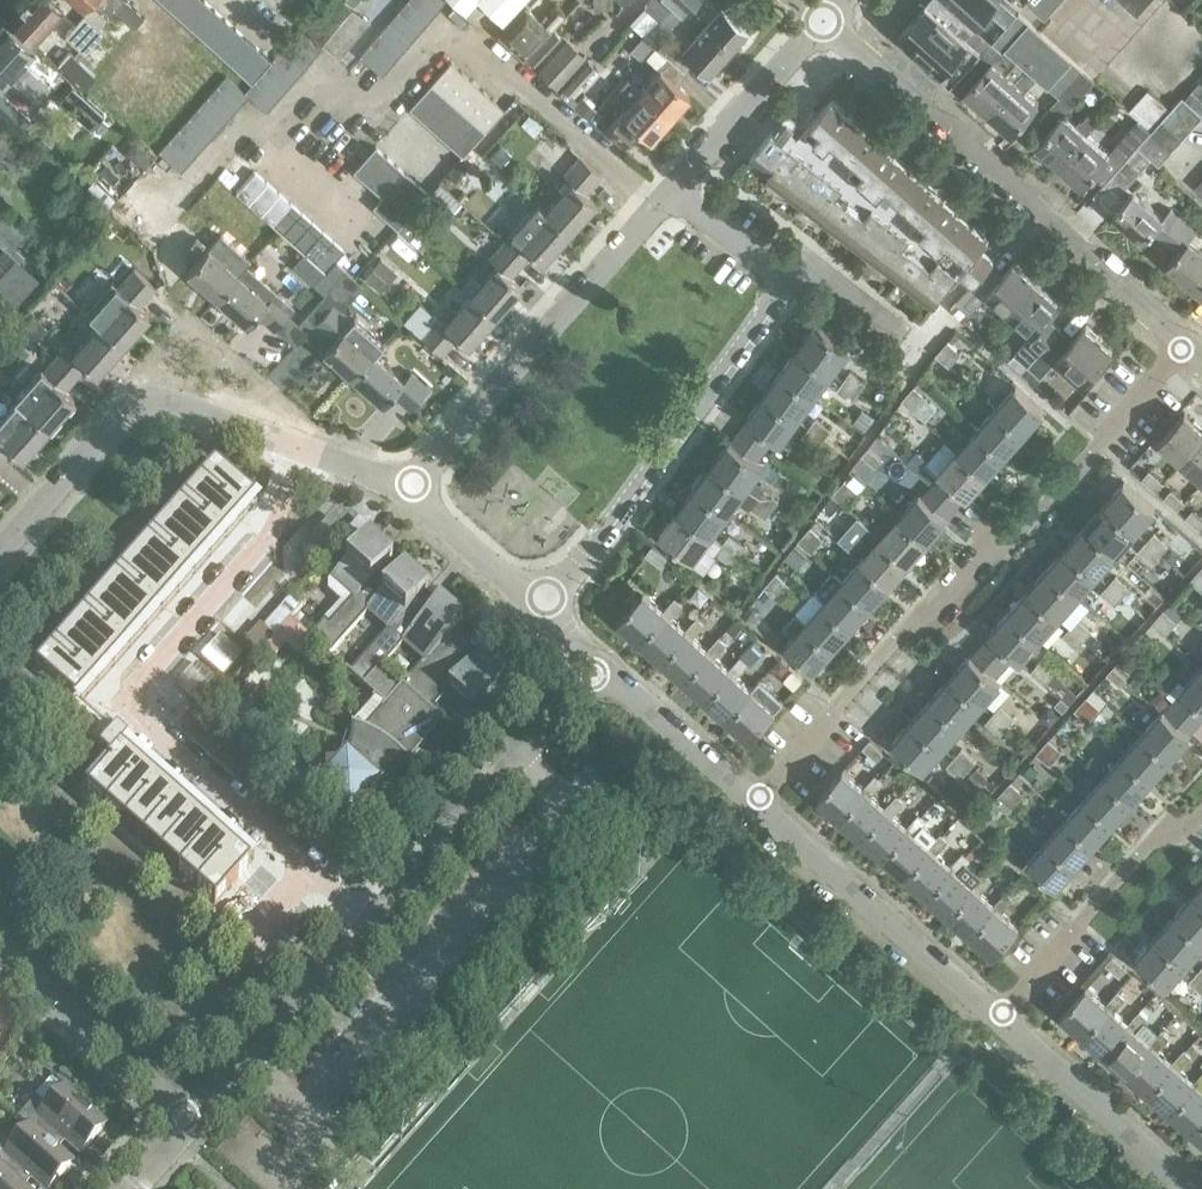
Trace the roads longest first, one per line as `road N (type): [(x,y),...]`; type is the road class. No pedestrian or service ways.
road 1 (residential): [(145,225),(234,131),(285,113),(308,94),(357,133),(453,28),(662,202)]
road 2 (residential): [(755,802),(912,620),(939,613),(1012,539),(1182,345)]
road 3 (residential): [(301,448),(269,535),(124,702),(306,869)]
road 4 (residential): [(1182,345),(823,17)]
road 5 (residential): [(542,611),(785,283)]
road 6 (residential): [(405,487),(662,202)]
road 7 (residential): [(301,448),(142,394),(0,552)]
road 8 (residential): [(367,926),(600,667)]
road 9 (residential): [(997,1009),(755,802)]
road 10 (residential): [(997,1009),(1157,833),(1201,814)]
road 11 (residential): [(183,1122),(367,926)]
road 12 (residential): [(1197,1188),(997,1009)]
road 13 (residential): [(183,1122),(0,953)]
road 14 (residential): [(672,190),(823,17)]
road 15 (residential): [(755,802),(600,667)]
road 16 (residential): [(542,611),(405,487)]
road 17 (residential): [(672,190),(785,283)]
road 18 (residential): [(785,283),(805,269),(821,273),(901,336)]

